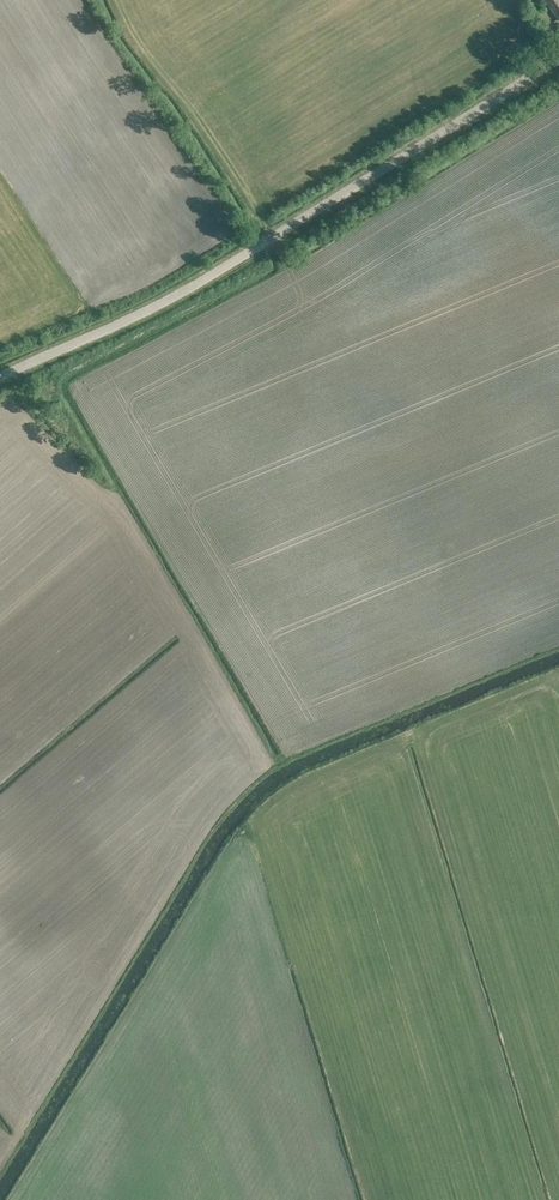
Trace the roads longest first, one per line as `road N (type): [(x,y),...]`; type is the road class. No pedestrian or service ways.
road 1 (unclassified): [(0,377),(179,294),(558,58)]

